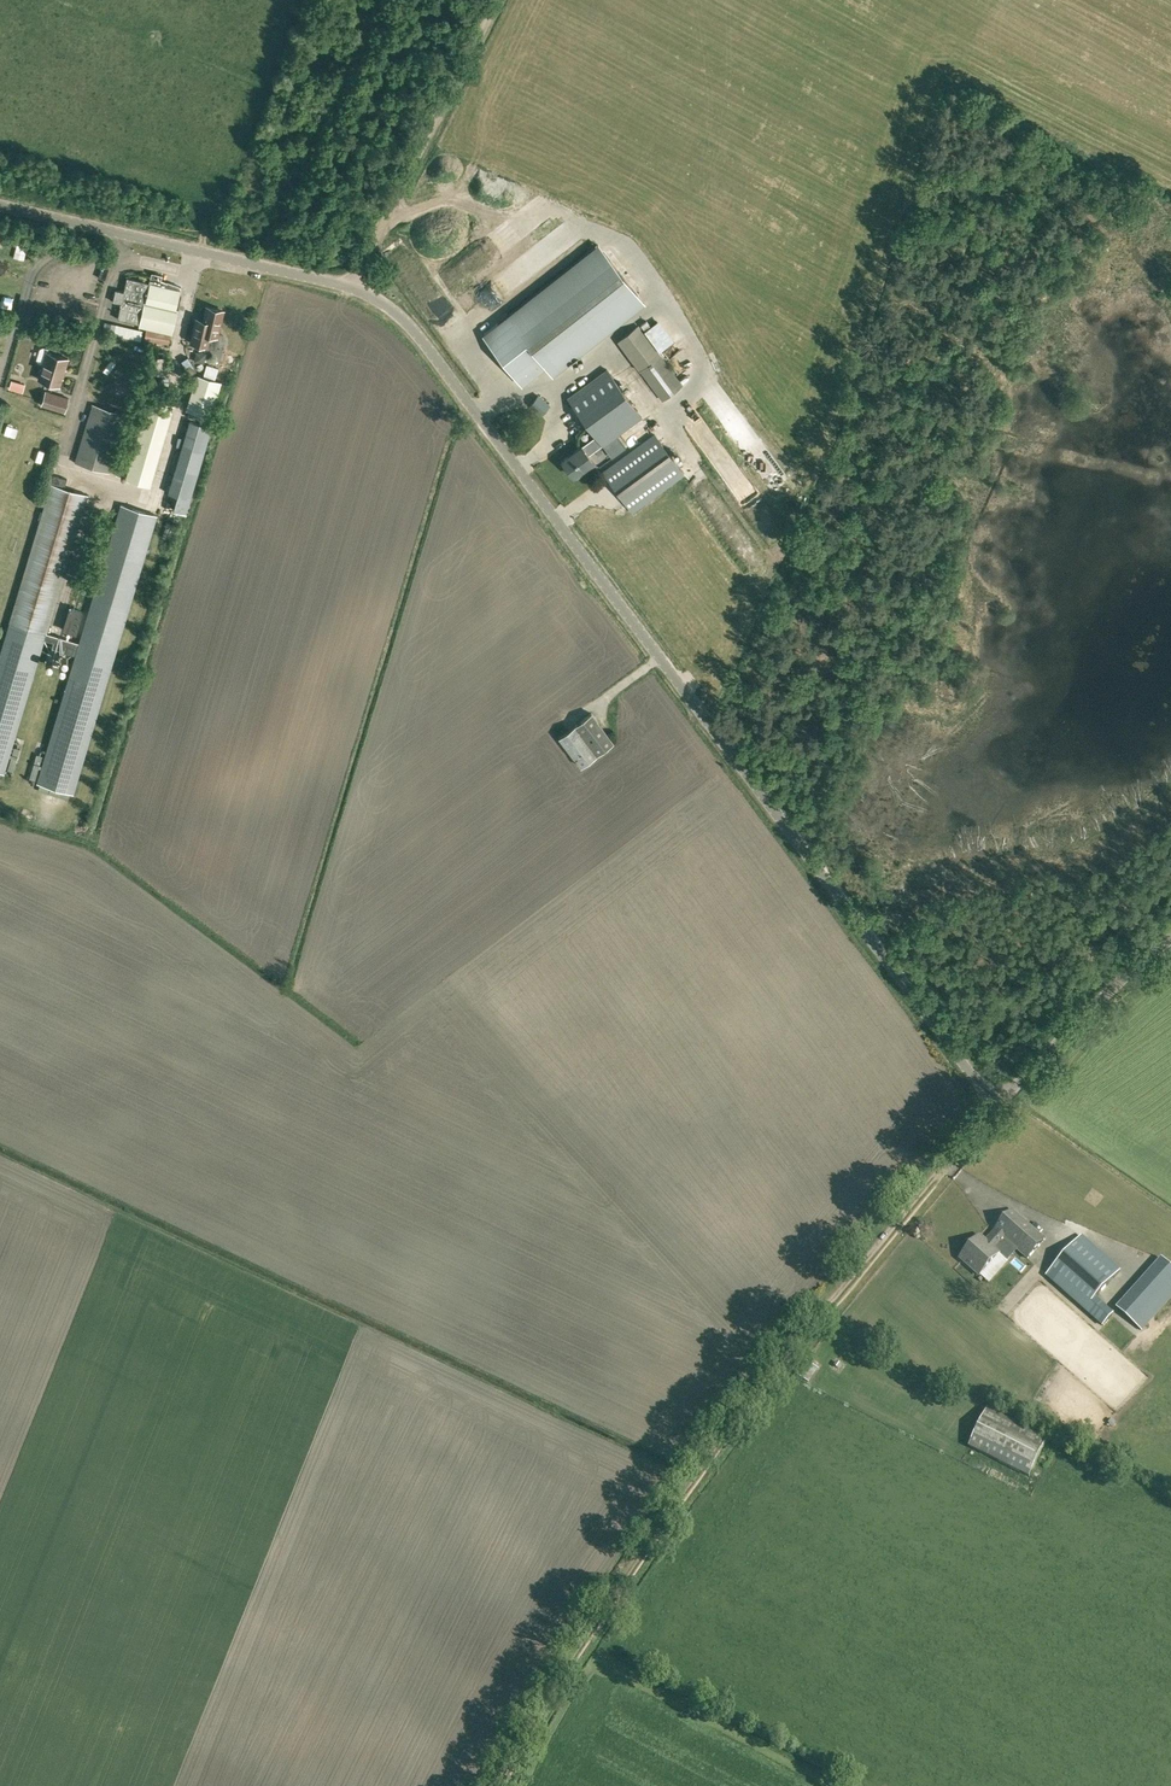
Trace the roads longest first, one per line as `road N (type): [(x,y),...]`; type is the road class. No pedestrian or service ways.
road 1 (unclassified): [(991,1103),(839,886),(417,333),(382,302),(332,279),(0,203)]
road 2 (track): [(495,1785),(659,1505),(943,1164)]
road 3 (track): [(492,0),(351,288)]
road 4 (unclassified): [(991,1103),(1170,936)]

